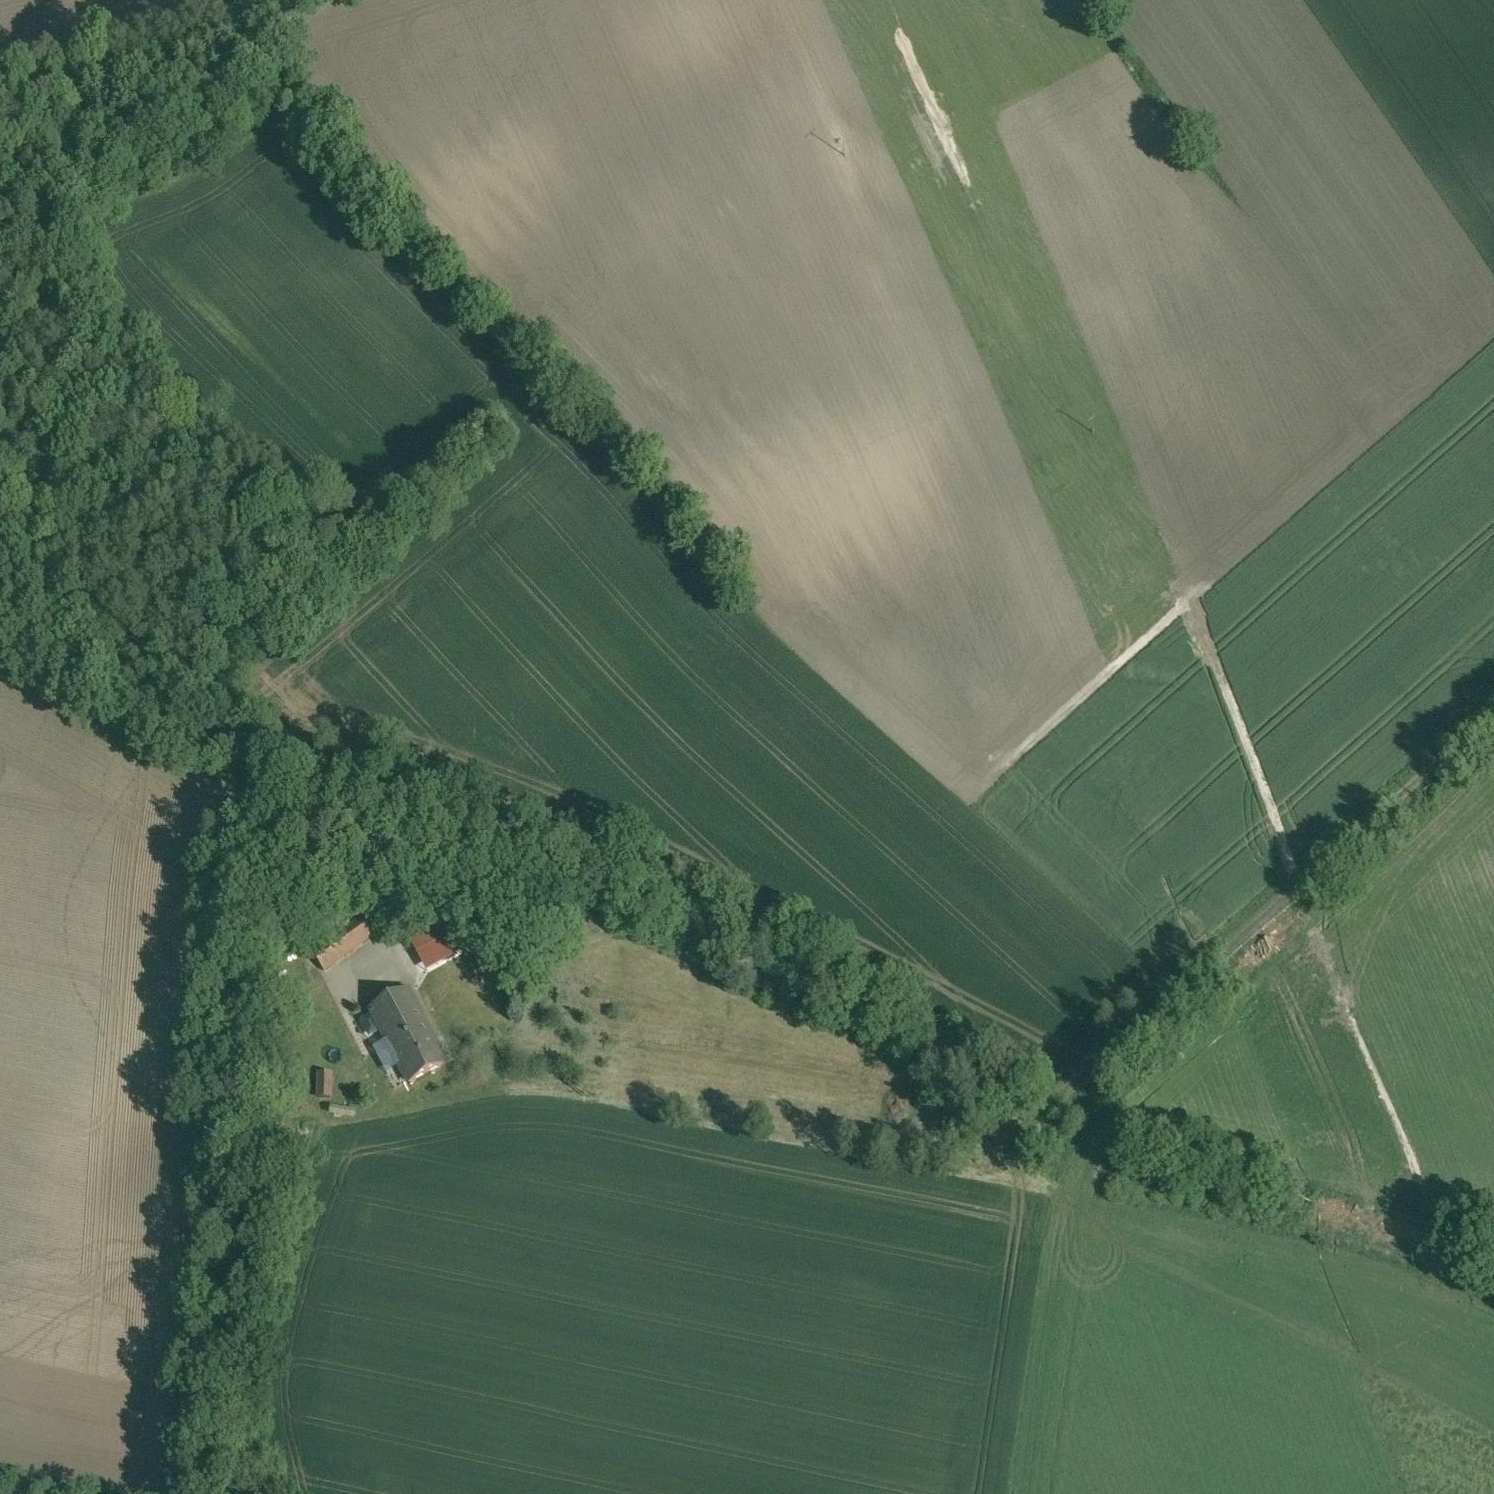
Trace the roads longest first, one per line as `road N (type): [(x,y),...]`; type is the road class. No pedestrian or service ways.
road 1 (unclassified): [(0,594),(330,809)]
road 2 (unclassified): [(0,81),(272,0)]

